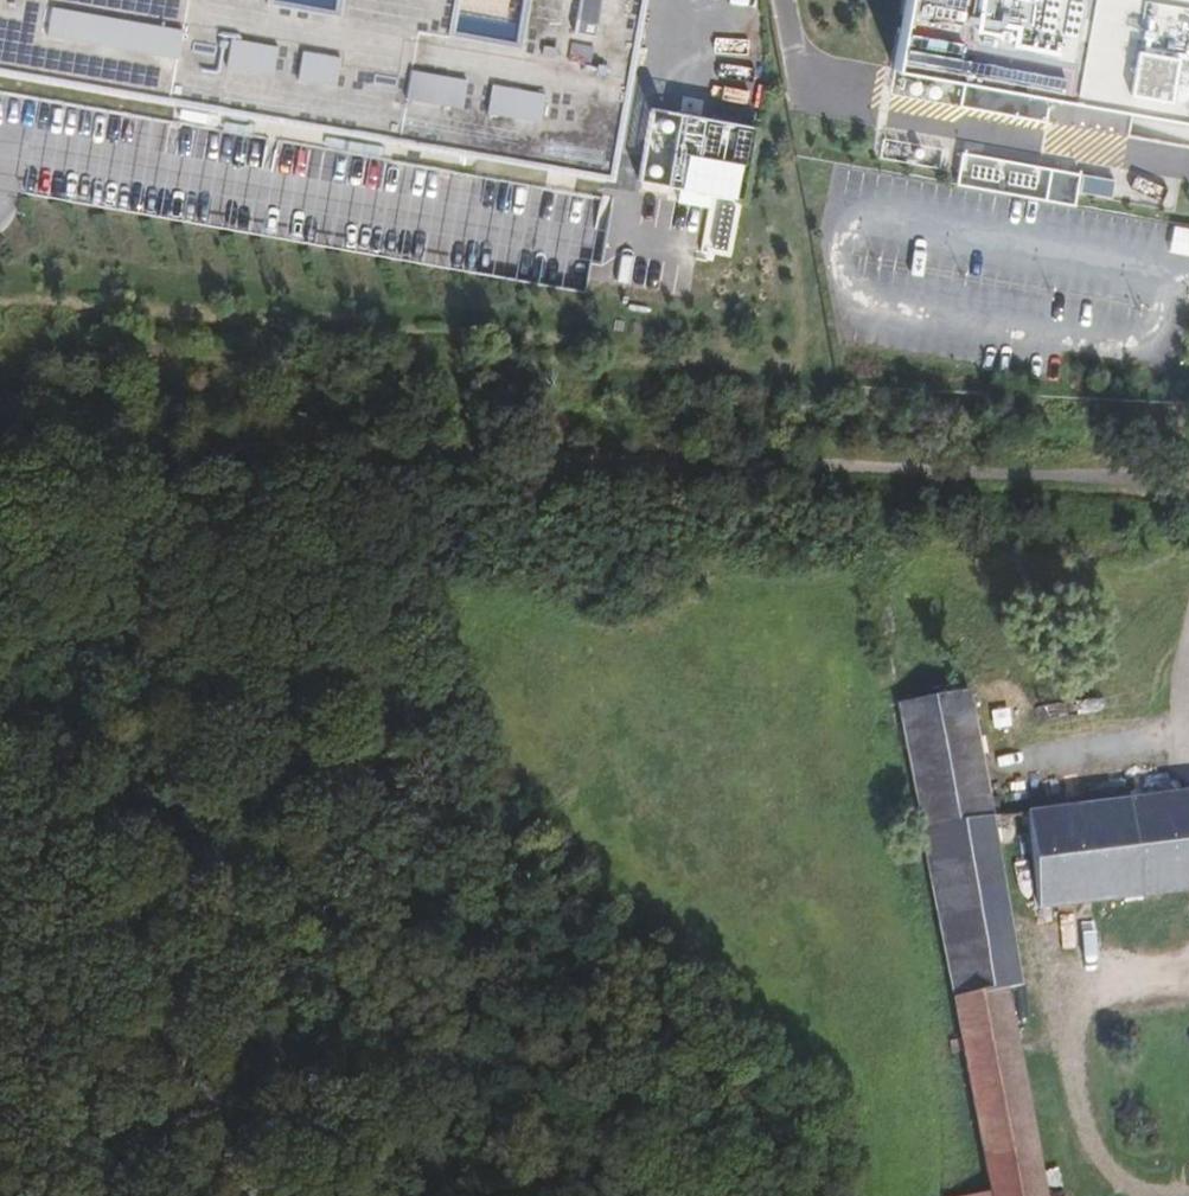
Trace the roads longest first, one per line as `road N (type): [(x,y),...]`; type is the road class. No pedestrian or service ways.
road 1 (track): [(1188,983),(1060,999),(1091,1195)]
road 2 (track): [(1188,744),(996,780)]

